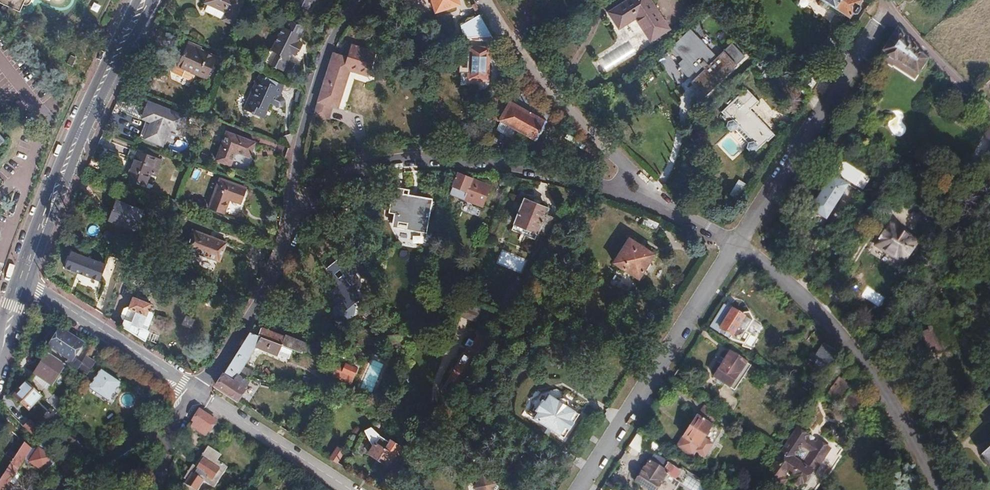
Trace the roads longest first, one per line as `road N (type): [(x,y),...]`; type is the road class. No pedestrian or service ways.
road 1 (residential): [(294,206),(306,206),(342,175),(420,158),(515,165),(613,189)]
road 2 (residential): [(738,247),(832,325),(899,418),(934,489)]
road 3 (tertiary): [(24,279),(81,126),(143,0)]
road 4 (residential): [(581,489),(738,247)]
road 5 (residential): [(738,247),(889,13)]
road 6 (residential): [(625,167),(528,73),(482,0)]
road 7 (residential): [(357,0),(330,37),(309,95),(294,206)]
road 8 (residential): [(294,206),(282,258),(257,309),(196,391)]
road 9 (residential): [(24,279),(196,391)]
road 10 (residential): [(196,391),(348,489)]
road 11 (residential): [(889,13),(989,116)]
road 12 (residential): [(70,489),(174,422)]

